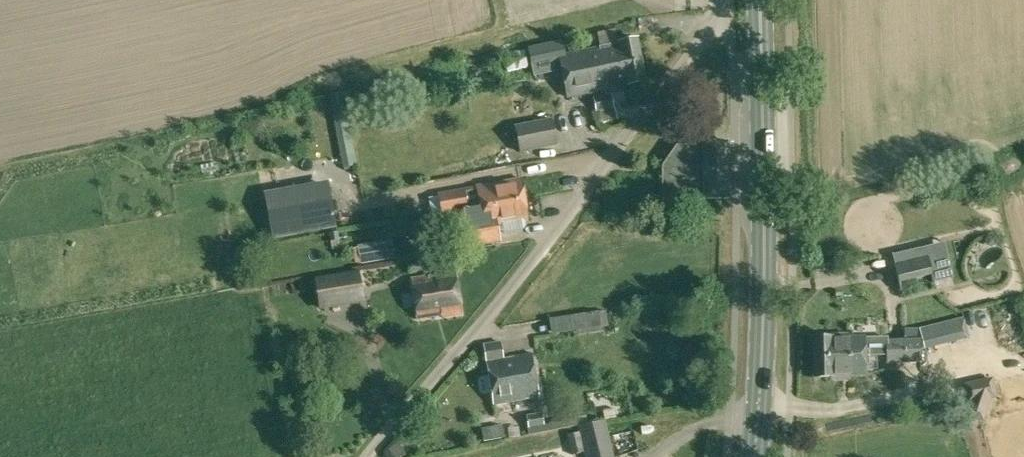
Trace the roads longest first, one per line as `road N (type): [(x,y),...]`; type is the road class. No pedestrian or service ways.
road 1 (unclassified): [(367,456),(723,18)]
road 2 (primary): [(755,456),(766,220),(760,0)]

